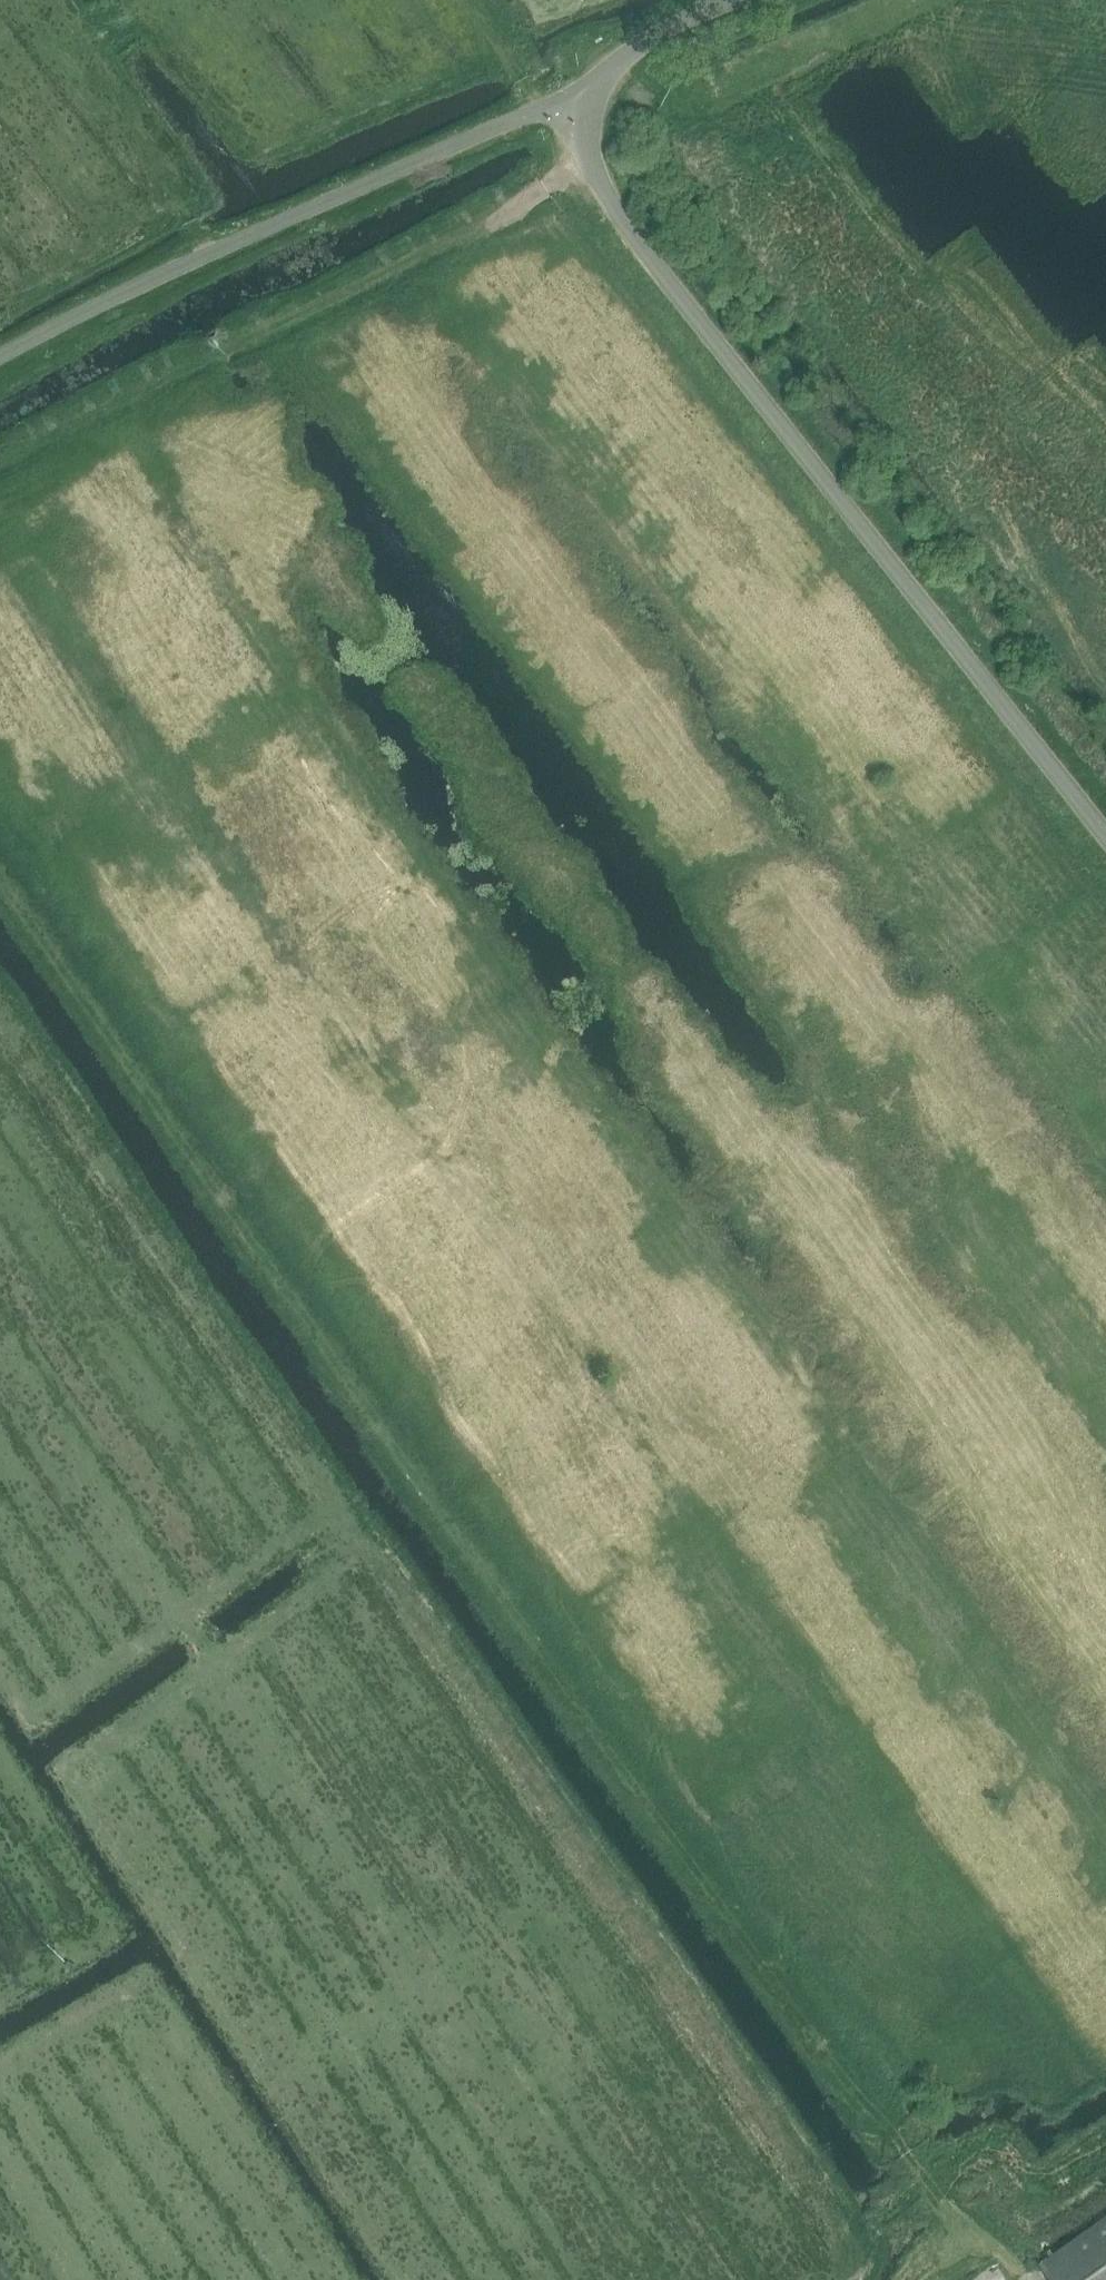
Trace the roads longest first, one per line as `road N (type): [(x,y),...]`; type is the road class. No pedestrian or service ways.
road 1 (unclassified): [(1105,833),(618,214),(594,175),(585,101)]
road 2 (unclassified): [(0,355),(504,123),(585,101)]
road 3 (unclassified): [(585,101),(652,35),(731,0)]

